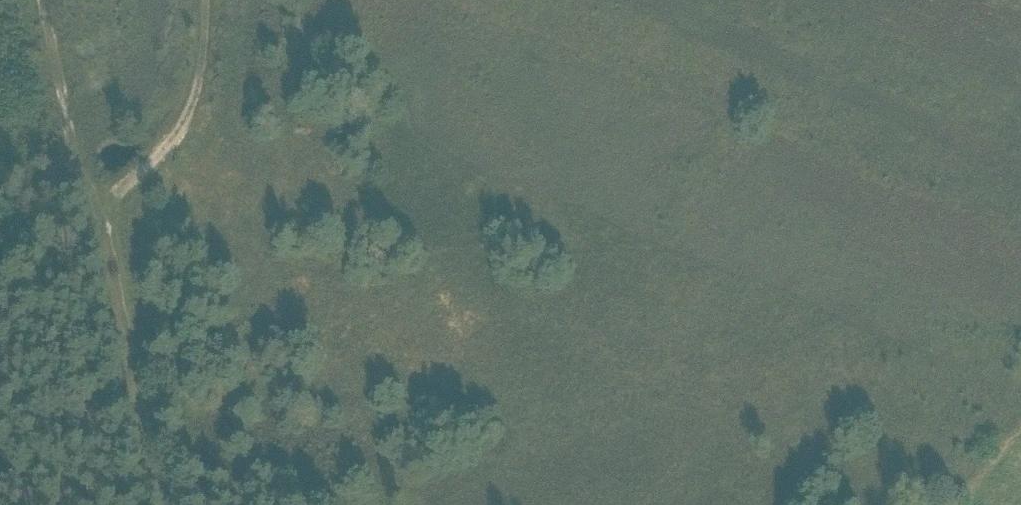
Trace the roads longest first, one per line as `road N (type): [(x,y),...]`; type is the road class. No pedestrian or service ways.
road 1 (track): [(93,196),(162,504)]
road 2 (track): [(208,0),(199,94),(181,130),(125,185),(93,196)]
road 3 (track): [(93,196),(73,155),(42,0)]

